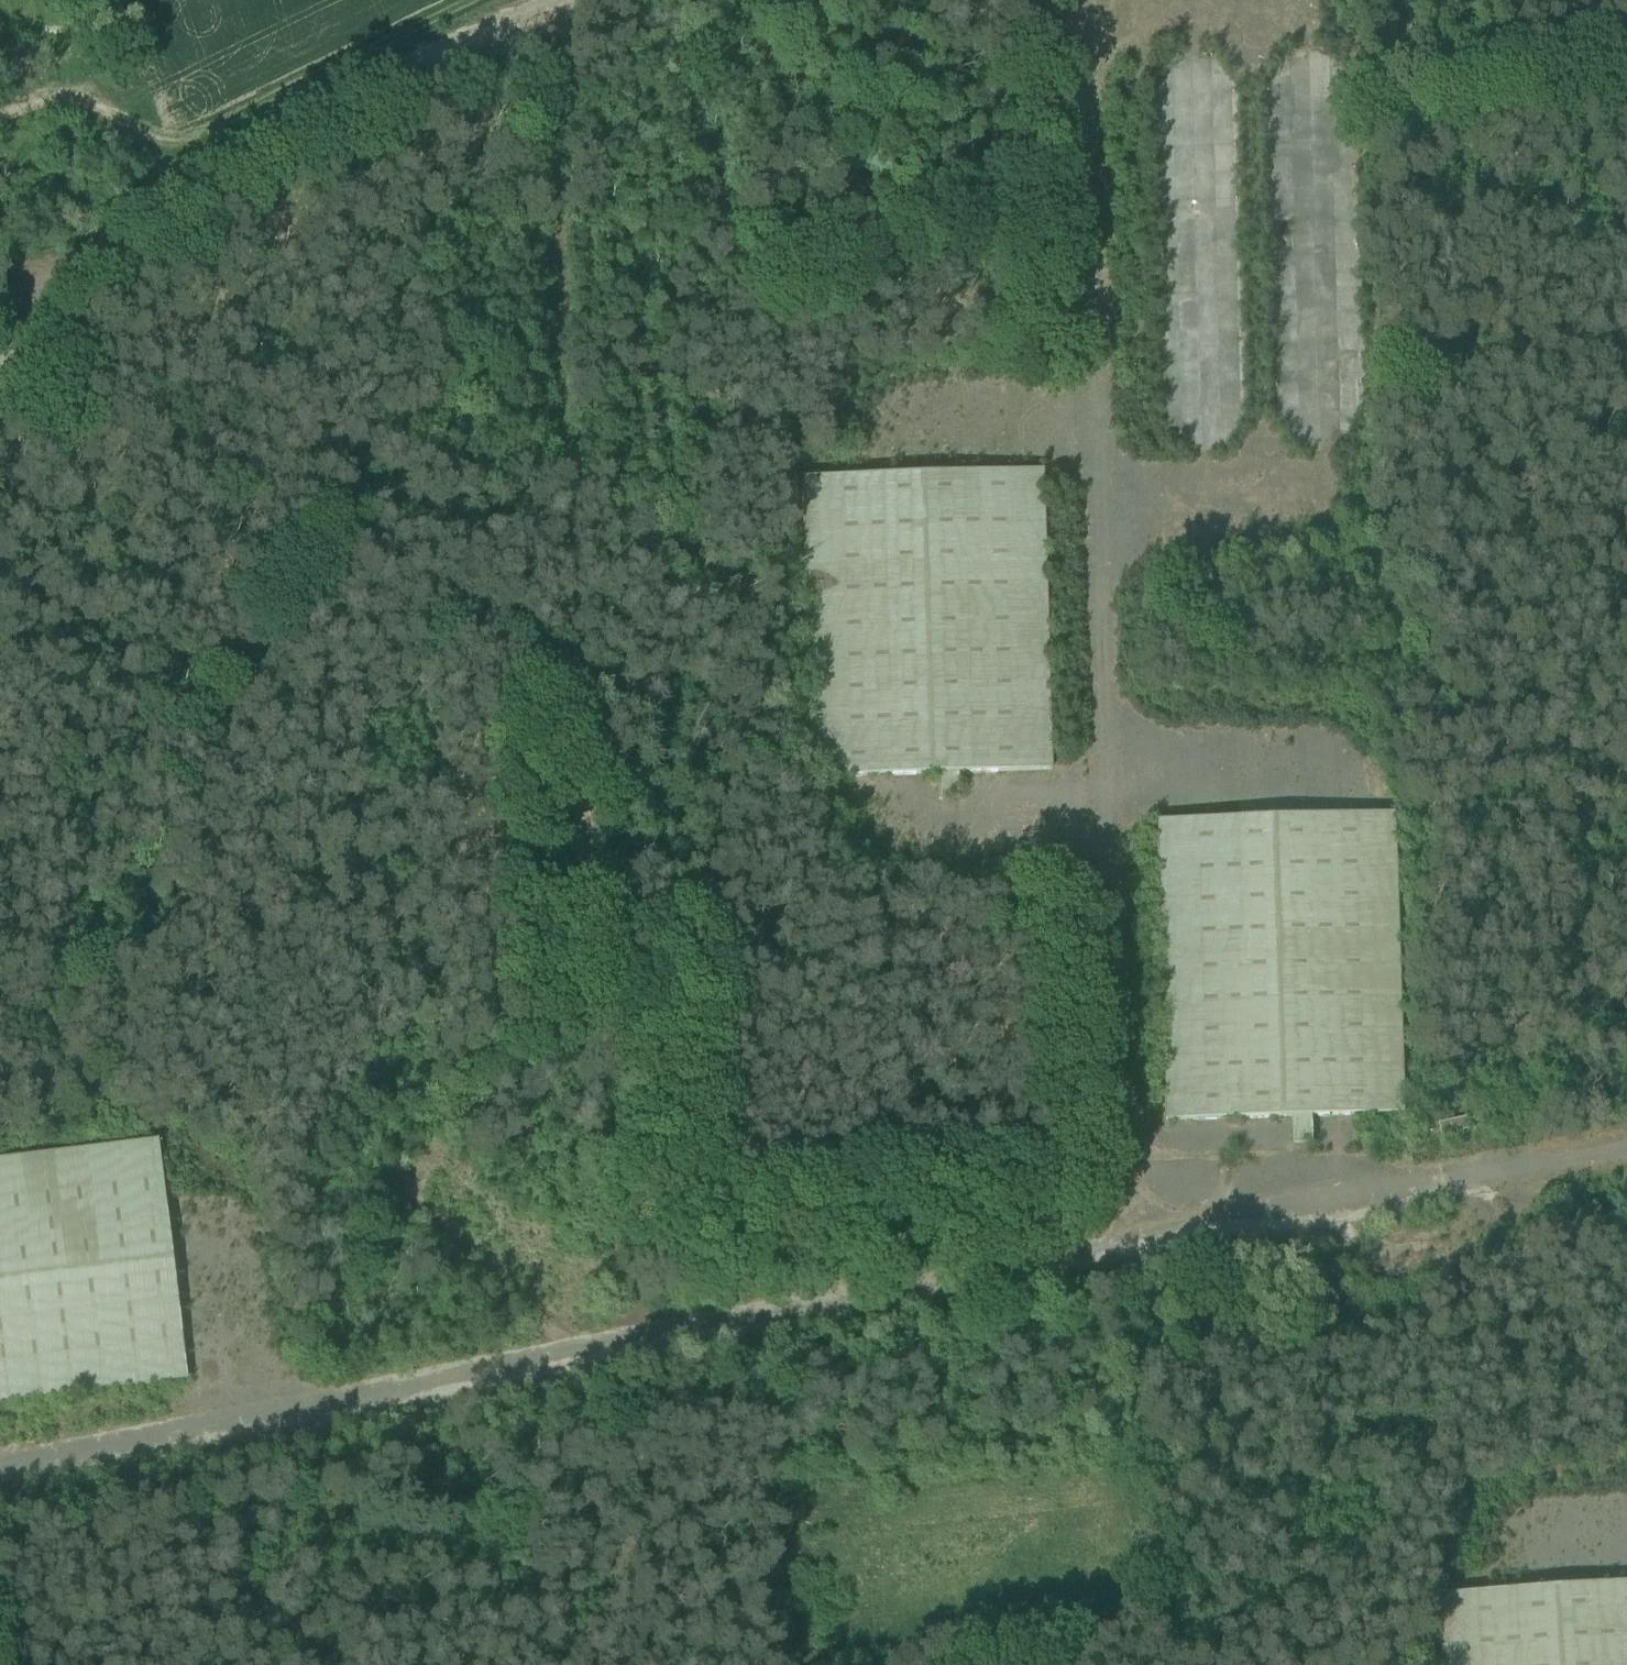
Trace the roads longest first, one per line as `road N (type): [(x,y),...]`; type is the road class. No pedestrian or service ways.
road 1 (track): [(0,122),(77,103),(183,148),(482,0)]

